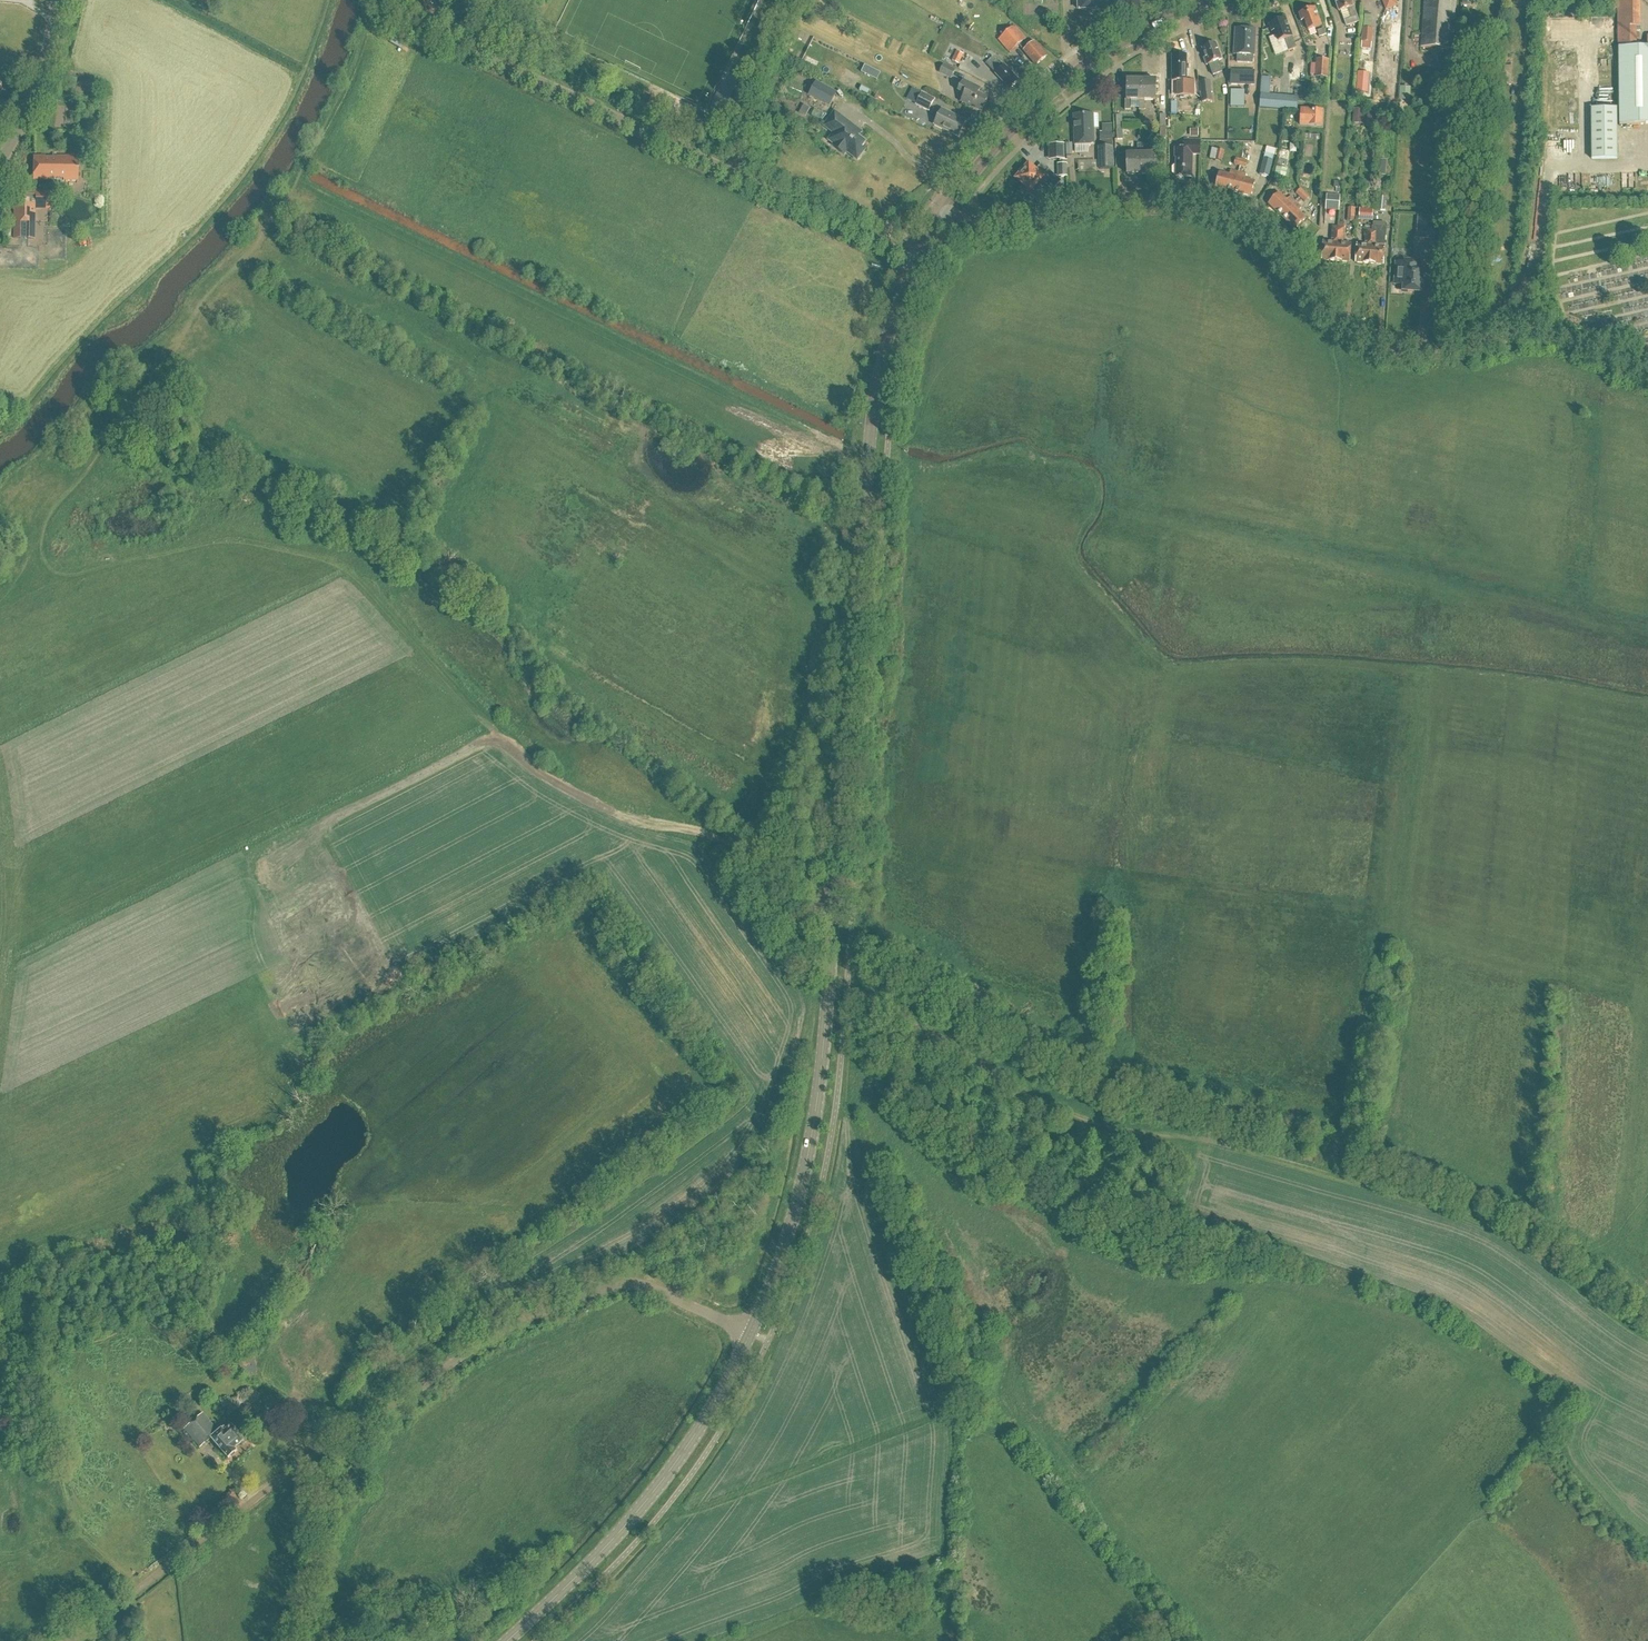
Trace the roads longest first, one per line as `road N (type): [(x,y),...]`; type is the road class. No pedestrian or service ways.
road 1 (secondary): [(751,1334),(778,1275),(817,1108),(873,399),(917,261)]
road 2 (unclassified): [(65,1640),(455,1355),(510,1326),(633,1283),(751,1334)]
road 3 (residential): [(955,220),(1157,200),(1203,207),(1270,234),(1350,333),(1378,348),(1434,351),(1531,330),(1647,372)]
road 4 (unclassified): [(917,261),(498,63),(439,0)]
road 5 (secondary): [(516,1640),(640,1513),(686,1453),(751,1334)]
road 6 (secondary): [(944,213),(1056,88),(1124,39),(1210,0)]
road 7 (unclassified): [(0,160),(28,110),(59,0)]

